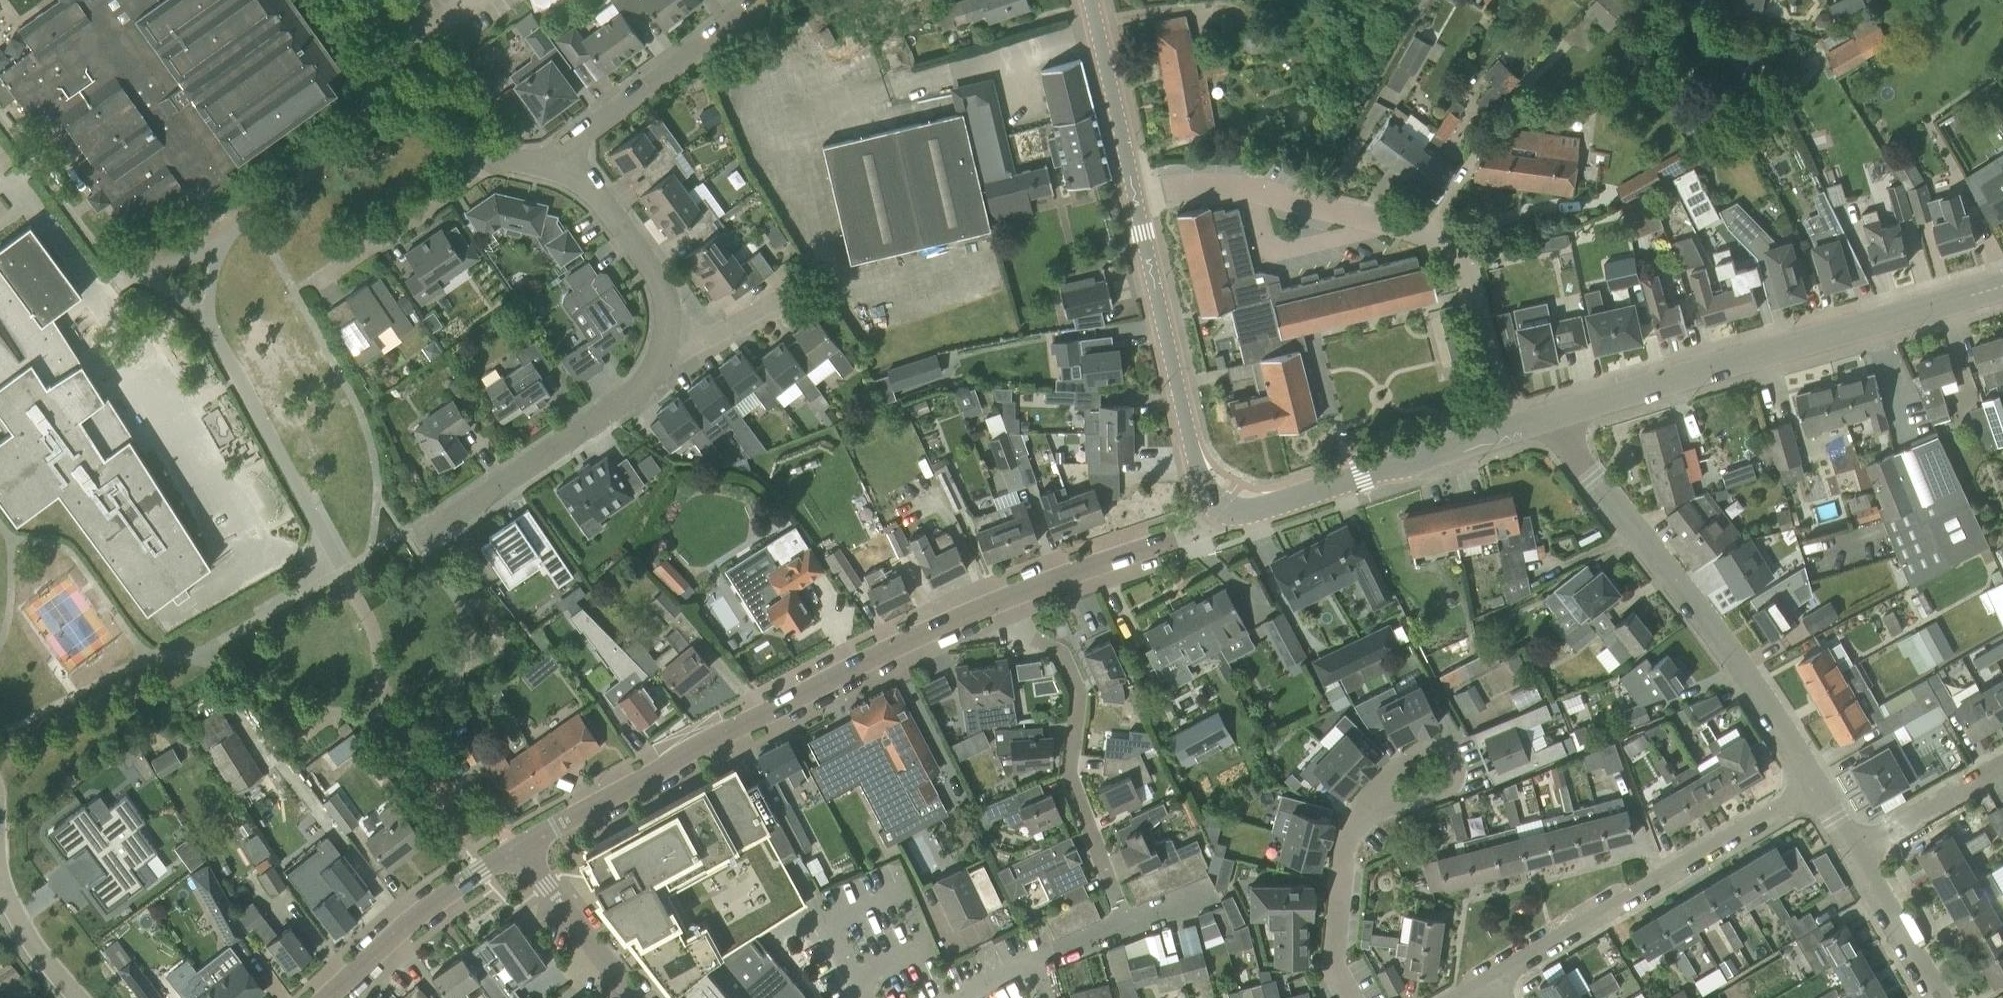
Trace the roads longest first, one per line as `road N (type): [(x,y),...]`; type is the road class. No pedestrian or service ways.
road 1 (residential): [(515,847),(1011,595)]
road 2 (residential): [(1514,431),(1455,254),(1436,238),(1173,176),(1131,182)]
road 3 (tertiary): [(1550,418),(2002,285)]
road 4 (unclassified): [(1821,799),(1701,617),(1550,418)]
road 5 (residential): [(1491,979),(1821,799)]
road 6 (residential): [(1118,906),(1077,792),(1073,672),(1032,641),(1011,595)]
road 7 (tertiary): [(1220,506),(1203,486),(1192,446),(1131,182)]
road 8 (residential): [(415,534),(635,396),(667,349)]
road 9 (tertiary): [(1220,506),(1262,511),(1514,431)]
road 10 (unclassified): [(768,0),(544,164)]
road 11 (residential): [(966,997),(1206,894)]
road 12 (residential): [(321,997),(433,902),(515,847)]
road 13 (residential): [(667,349),(657,279),(584,181),(544,164)]
road 14 (residential): [(1011,595),(1184,537),(1220,506)]
road 15 (residential): [(313,279),(499,157)]
road 16 (residential): [(1376,792),(1343,865),(1333,937),(1338,982),(1349,997)]
road 17 (unclassified): [(499,157),(377,0)]
road 18 (residential): [(635,997),(515,847)]
road 19 (residential): [(1376,792),(1411,753),(1432,746),(1455,760),(1443,785),(1409,801),(1388,795)]
road 20 (tertiary): [(1131,182),(1089,0)]
road 21 (unclassified): [(1856,853),(2002,768)]
road 22 (unclassified): [(1941,997),(1856,853)]
road 23 (residential): [(667,349),(800,293)]
road 24 (unclassified): [(80,997),(14,917),(0,885)]

